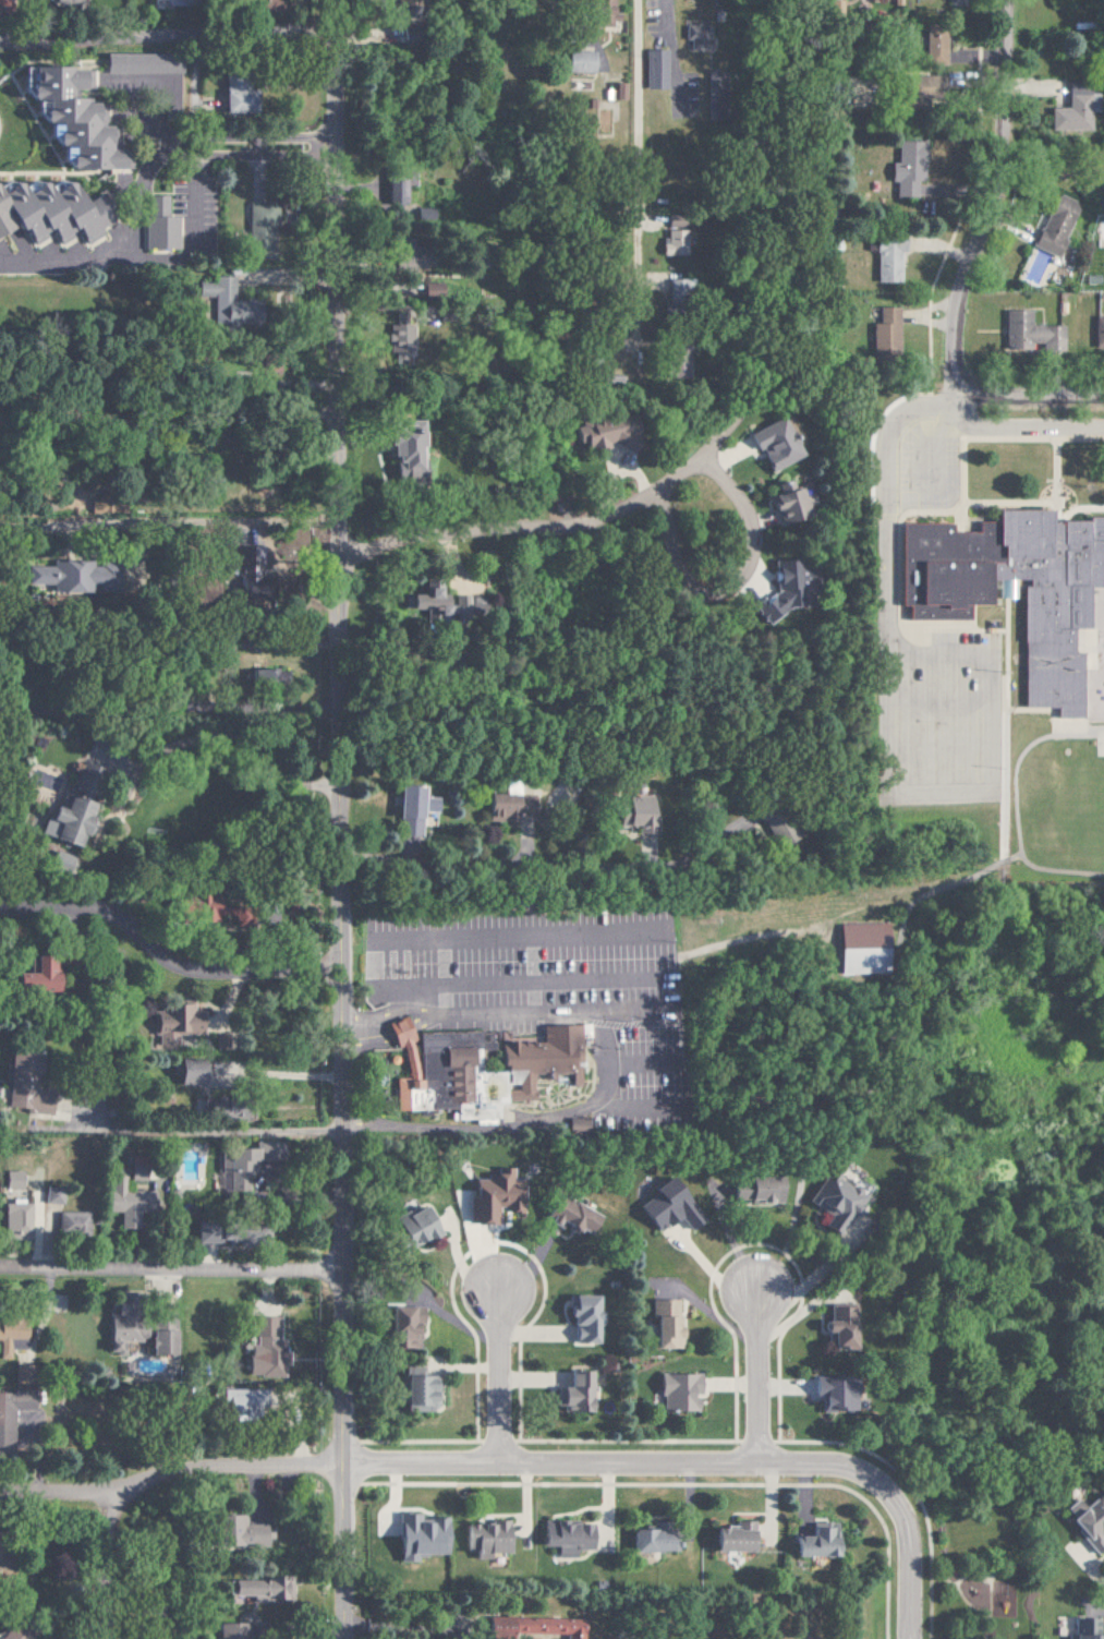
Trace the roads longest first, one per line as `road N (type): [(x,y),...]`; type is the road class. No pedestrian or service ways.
road 1 (residential): [(333,0),(339,1638)]
road 2 (residential): [(339,1465),(850,1468),(882,1489),(900,1519),(906,1638)]
road 3 (residential): [(1002,0),(999,179),(956,293),(947,402)]
road 4 (residential): [(697,455),(656,486),(611,505),(335,511)]
road 5 (residential): [(635,0),(634,375)]
road 6 (residential): [(339,1465),(183,1472),(143,1487),(112,1526),(102,1578),(107,1638)]
road 7 (residential): [(337,969),(186,976),(95,912),(0,911)]
road 8 (residential): [(338,1269),(0,1267)]
road 9 (residential): [(495,1465),(495,1281)]
road 10 (residential): [(754,1462),(756,1289)]
road 11 (residential): [(947,402),(973,426),(1103,426)]
road 12 (residential): [(128,1499),(0,1496)]
road 13 (residential): [(337,1002),(217,1010)]

